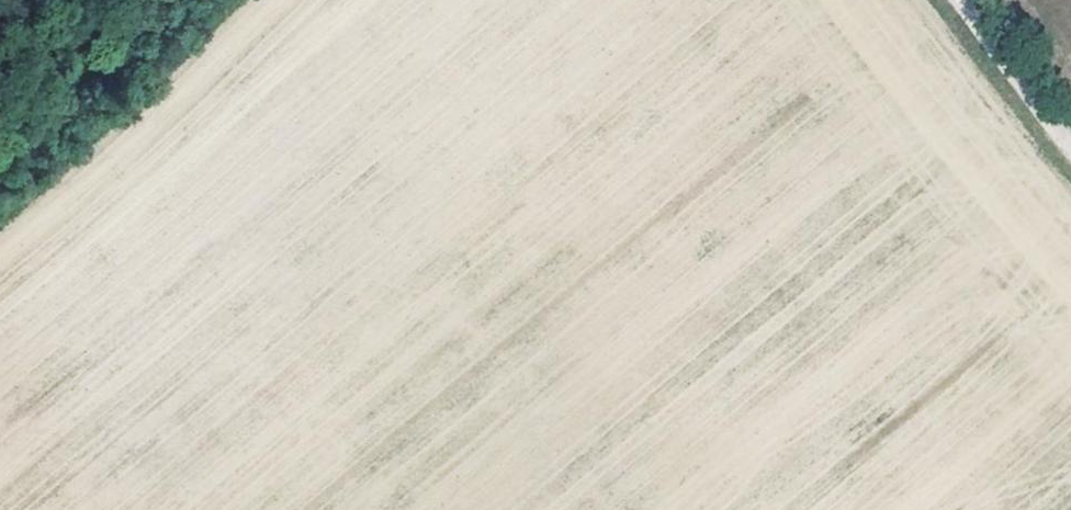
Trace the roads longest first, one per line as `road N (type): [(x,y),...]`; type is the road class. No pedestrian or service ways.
road 1 (track): [(1070,144),(963,0)]

